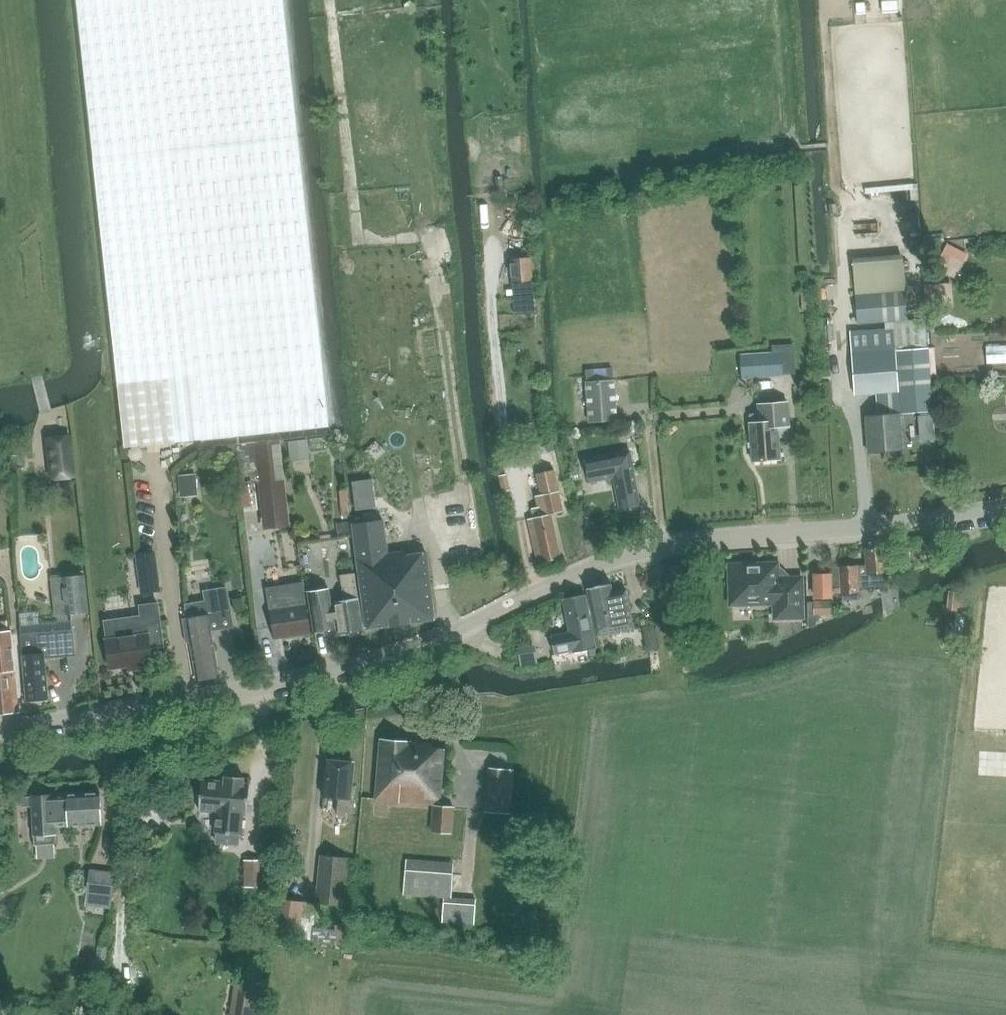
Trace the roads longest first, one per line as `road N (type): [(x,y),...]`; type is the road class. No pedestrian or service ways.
road 1 (tertiary): [(0,723),(152,703),(403,651),(640,550),(962,523),(1005,512)]

